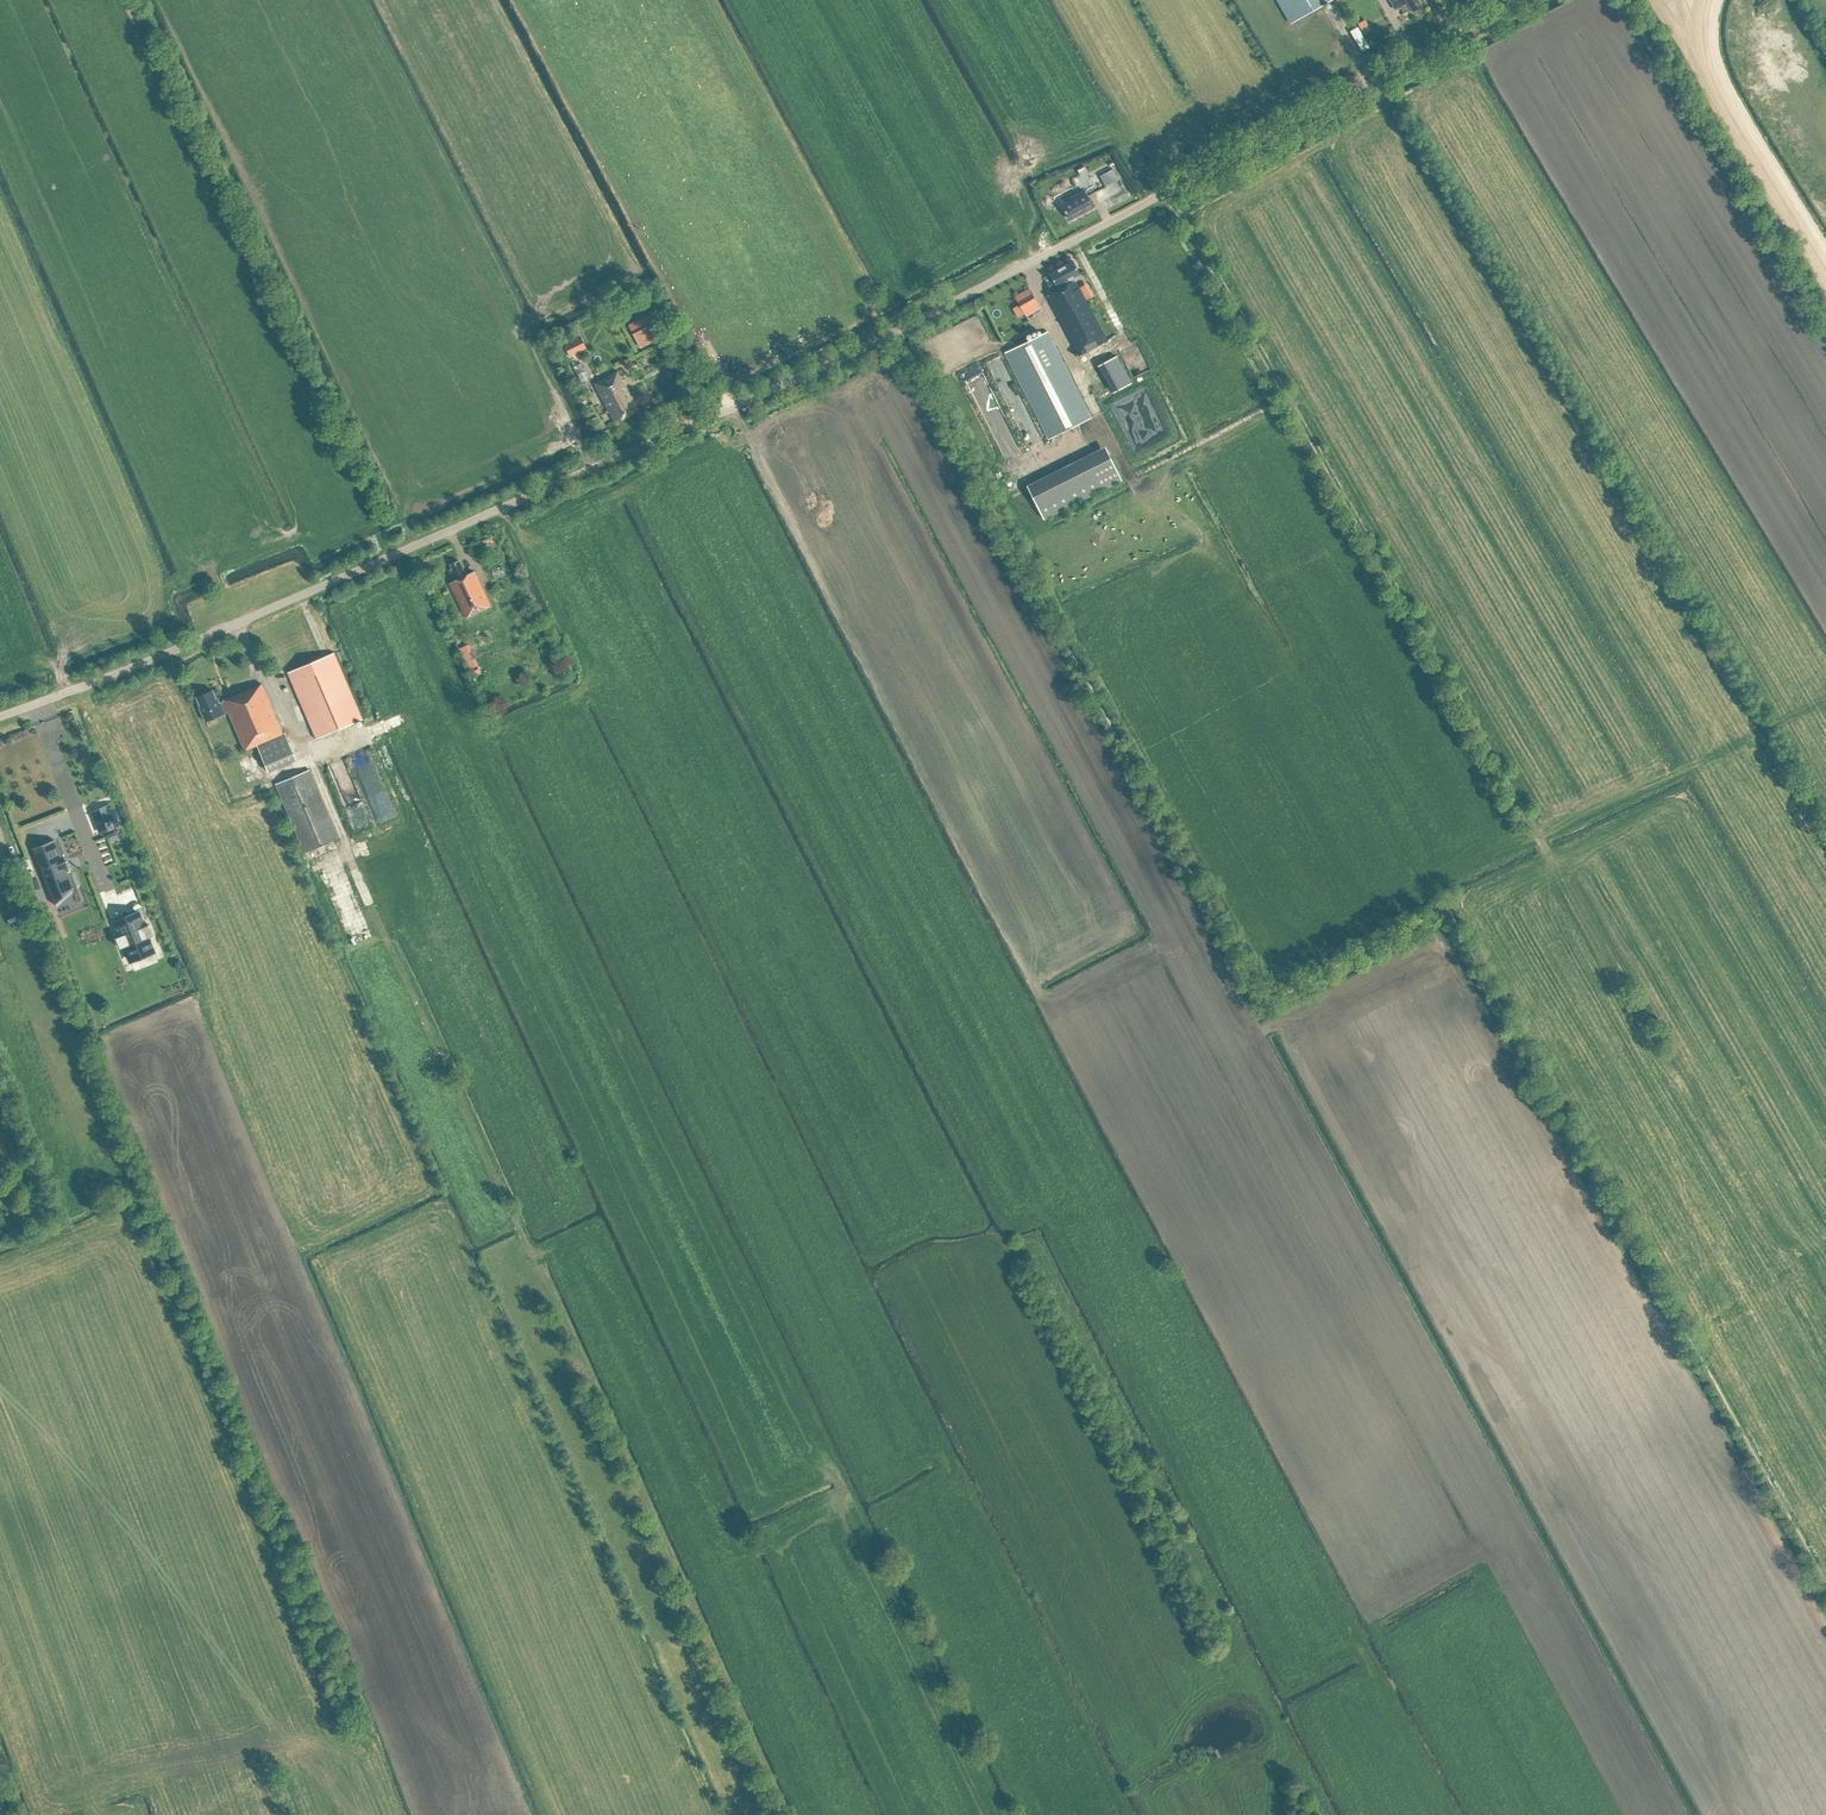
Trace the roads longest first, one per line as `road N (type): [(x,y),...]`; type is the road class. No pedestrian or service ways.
road 1 (unclassified): [(0,717),(127,672),(894,328),(1514,0)]

